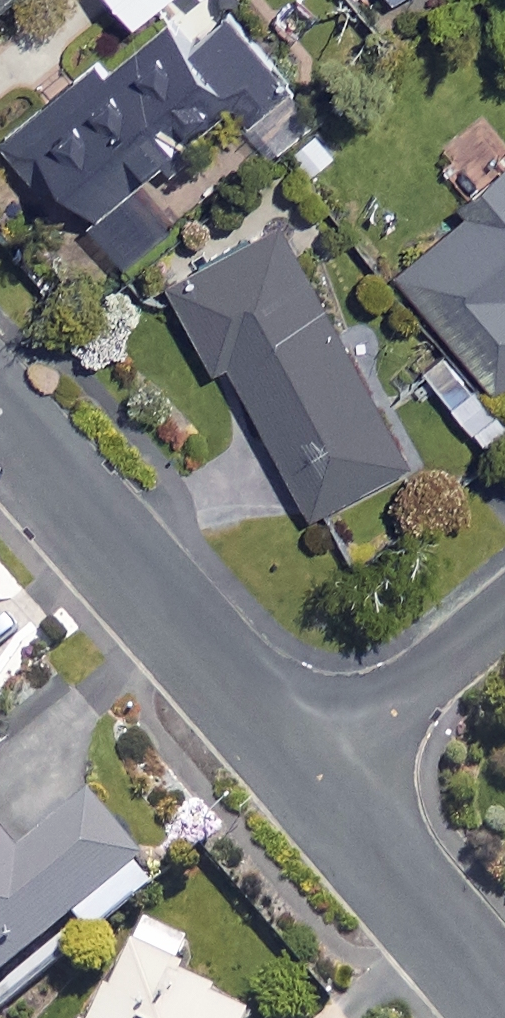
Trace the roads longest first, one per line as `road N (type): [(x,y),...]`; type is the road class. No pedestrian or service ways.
road 1 (residential): [(0,426),(307,785)]
road 2 (residential): [(307,785),(504,1012)]
road 3 (residential): [(307,785),(504,614)]

